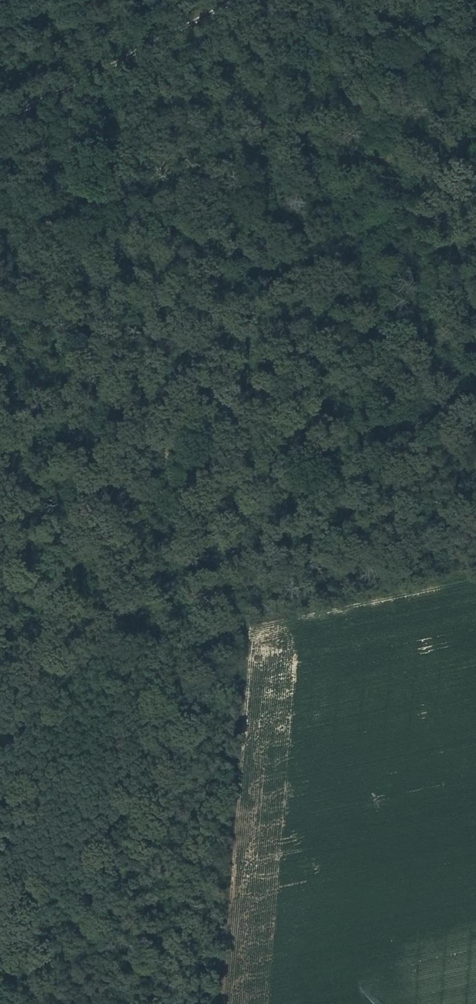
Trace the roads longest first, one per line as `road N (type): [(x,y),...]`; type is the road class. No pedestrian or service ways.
road 1 (track): [(224,0),(0,120)]

